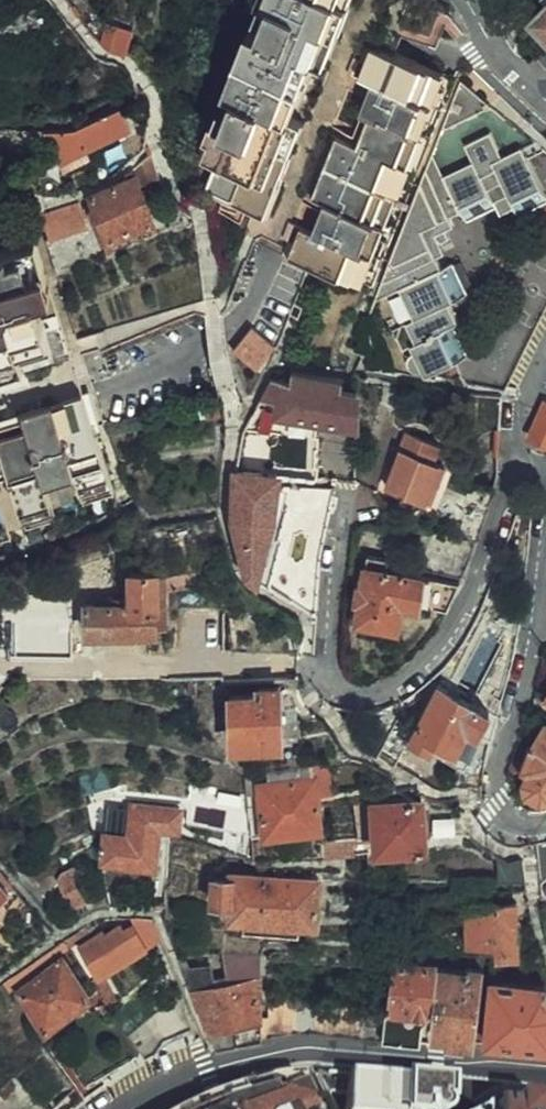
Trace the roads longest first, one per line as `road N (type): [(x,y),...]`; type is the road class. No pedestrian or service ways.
road 1 (residential): [(545,1068),(299,1049),(215,1070),(135,1108)]
road 2 (residential): [(326,676),(348,696),(370,696),(430,662),(470,604),(514,473),(527,466),(545,472)]
road 3 (residential): [(545,558),(535,644),(497,783),(508,821),(545,828)]

